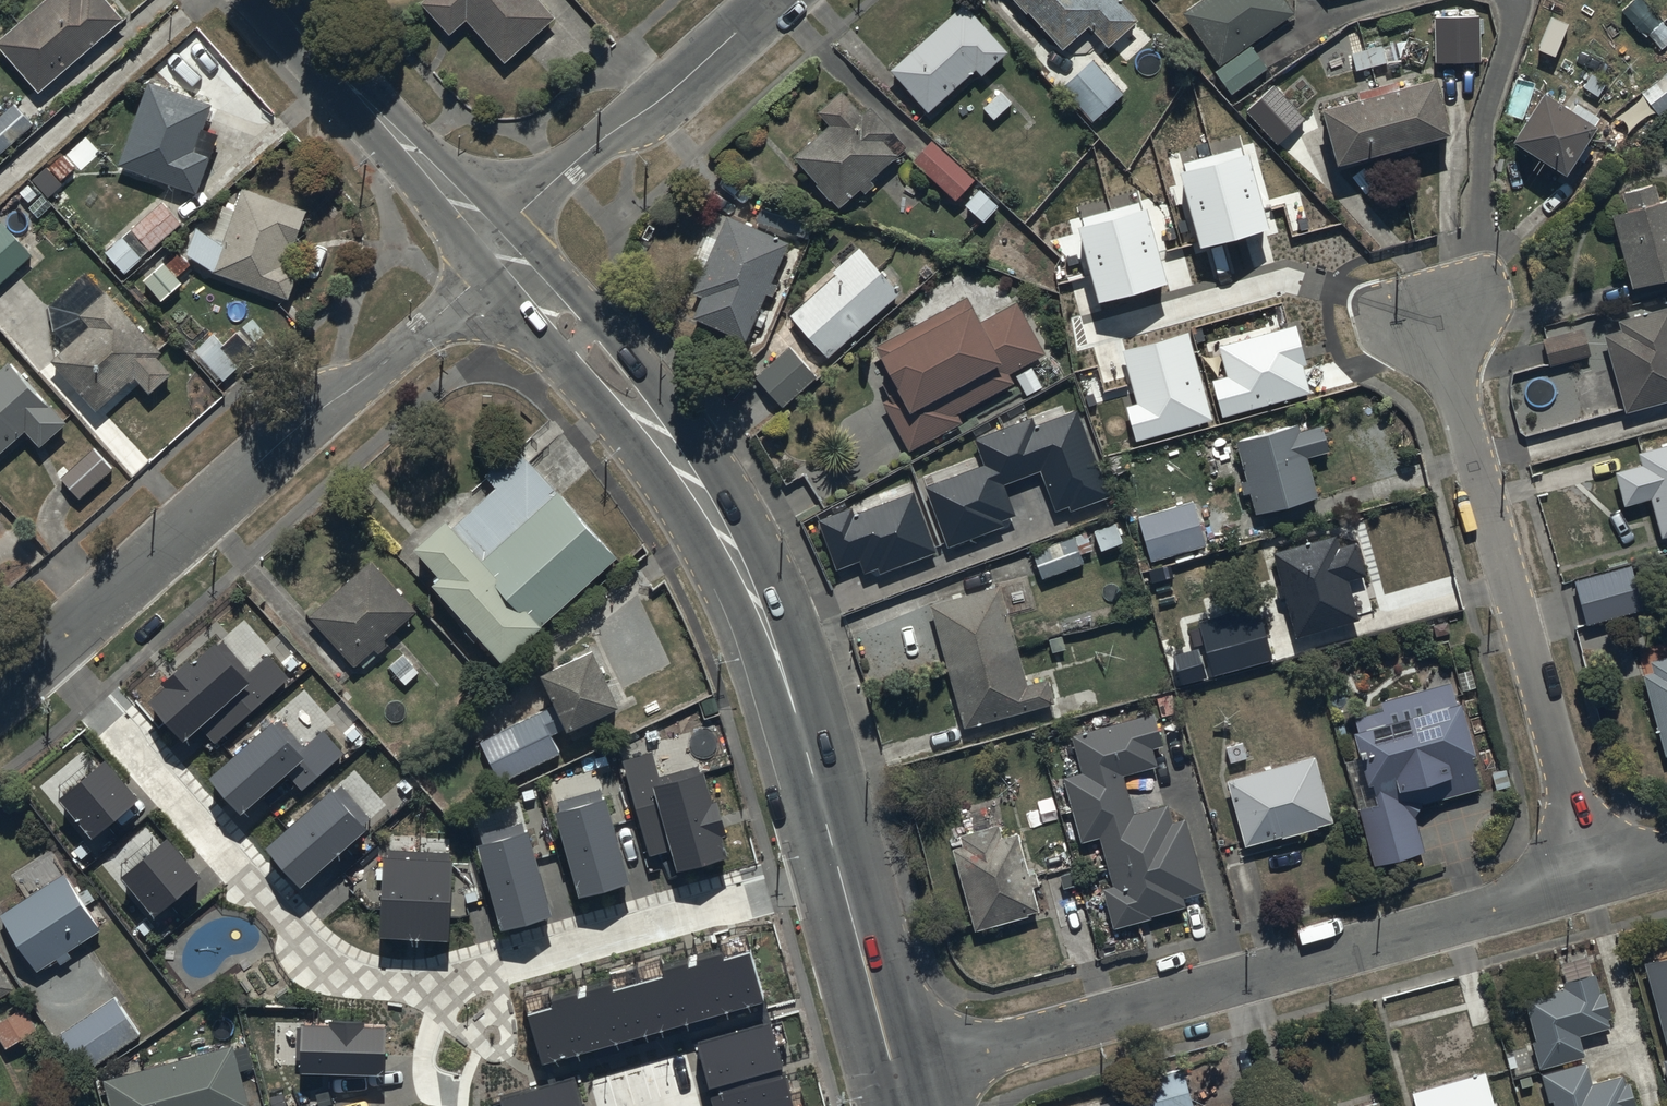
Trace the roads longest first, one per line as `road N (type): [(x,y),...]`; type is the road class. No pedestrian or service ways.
road 1 (tertiary): [(497,244),(637,404),(694,481),(745,573),(805,726),(844,871)]
road 2 (residential): [(900,1075),(1592,885)]
road 3 (tertiary): [(497,244),(462,295),(259,460),(48,651)]
road 4 (residential): [(1592,885),(1436,328)]
road 5 (residential): [(48,651),(324,968),(371,983),(431,983)]
road 6 (residential): [(431,983),(844,871)]
road 7 (tertiary): [(771,0),(651,106),(591,146),(497,244)]
road 8 (tertiary): [(275,0),(497,244)]
road 9 (tertiary): [(844,871),(900,1075)]
road 10 (residential): [(464,1092),(435,1089),(424,1077),(431,983)]

